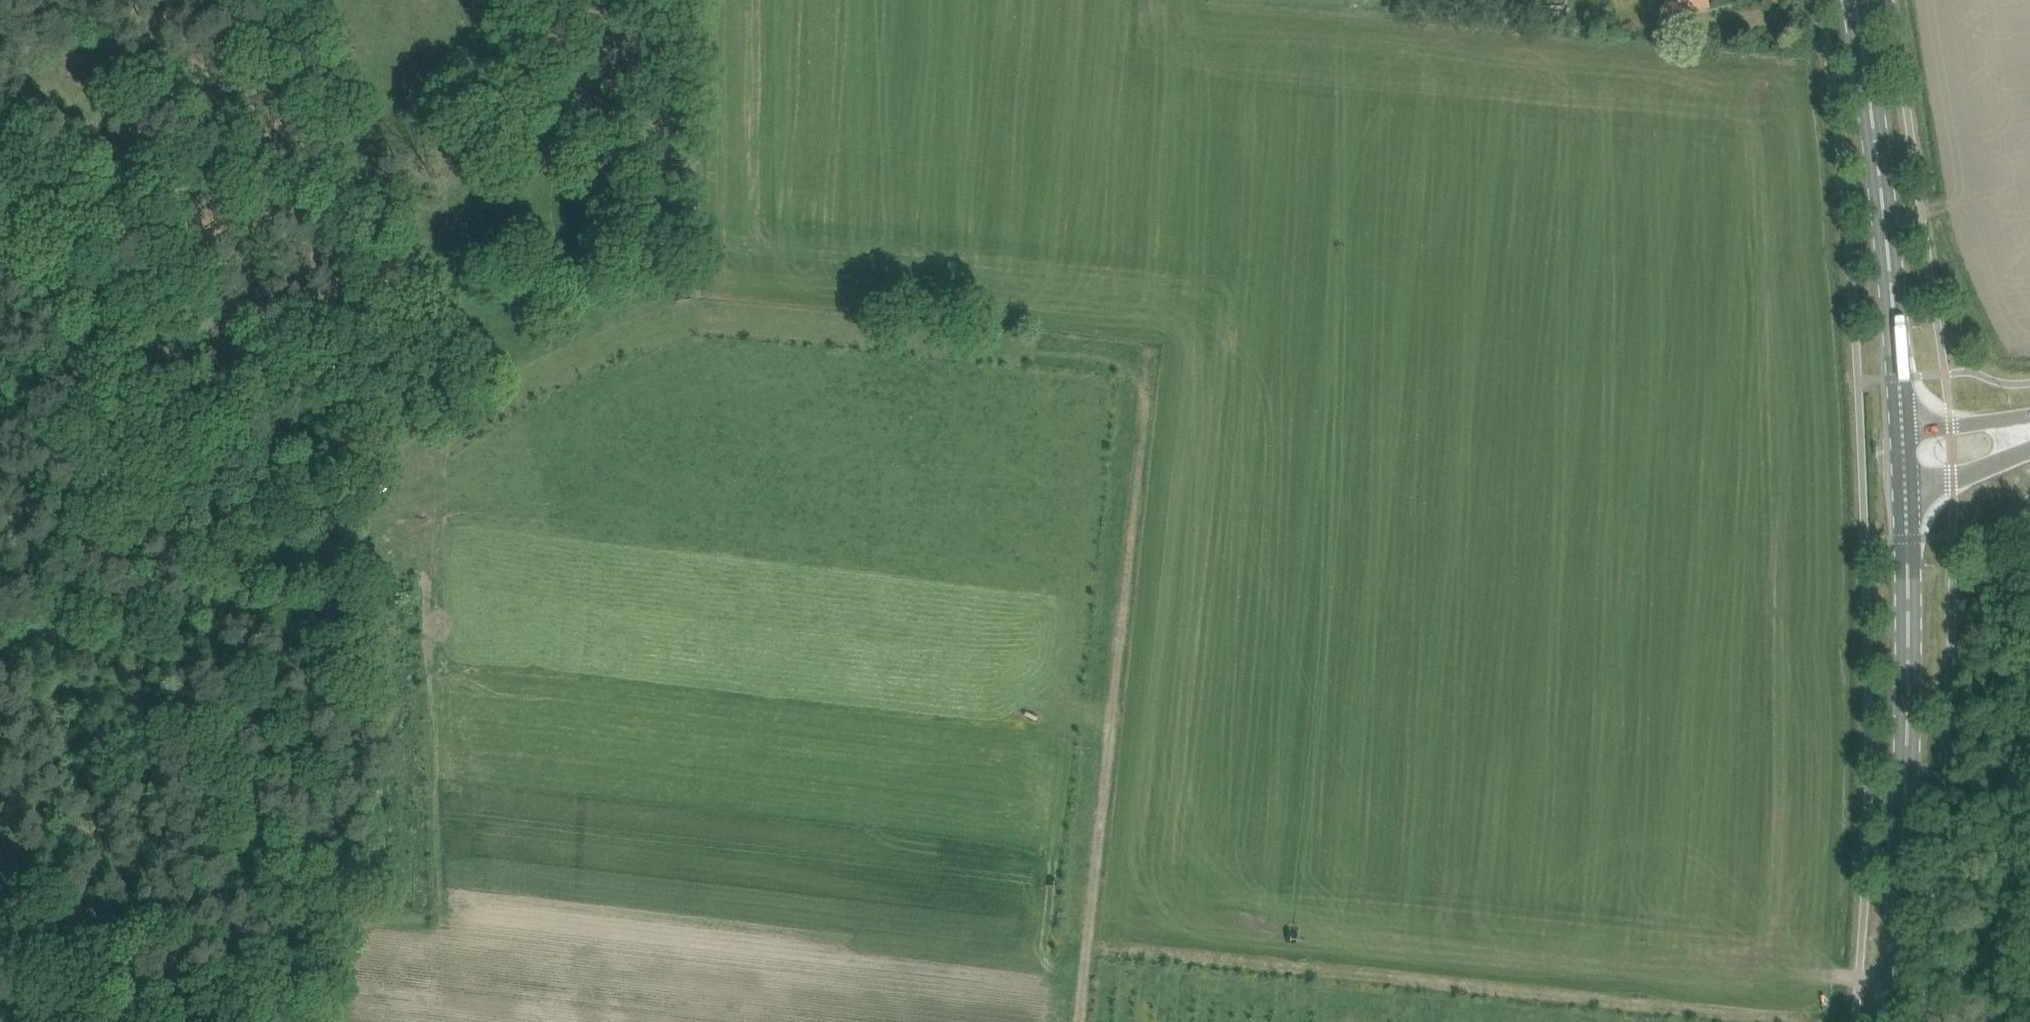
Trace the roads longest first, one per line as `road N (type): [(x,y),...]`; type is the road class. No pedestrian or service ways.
road 1 (primary): [(1890,1021),(1905,807),(1905,455)]
road 2 (primary): [(1905,455),(1885,216),(1854,0)]
road 3 (unclassified): [(26,1021),(0,838)]
road 4 (tertiary): [(1905,455),(2029,431)]

